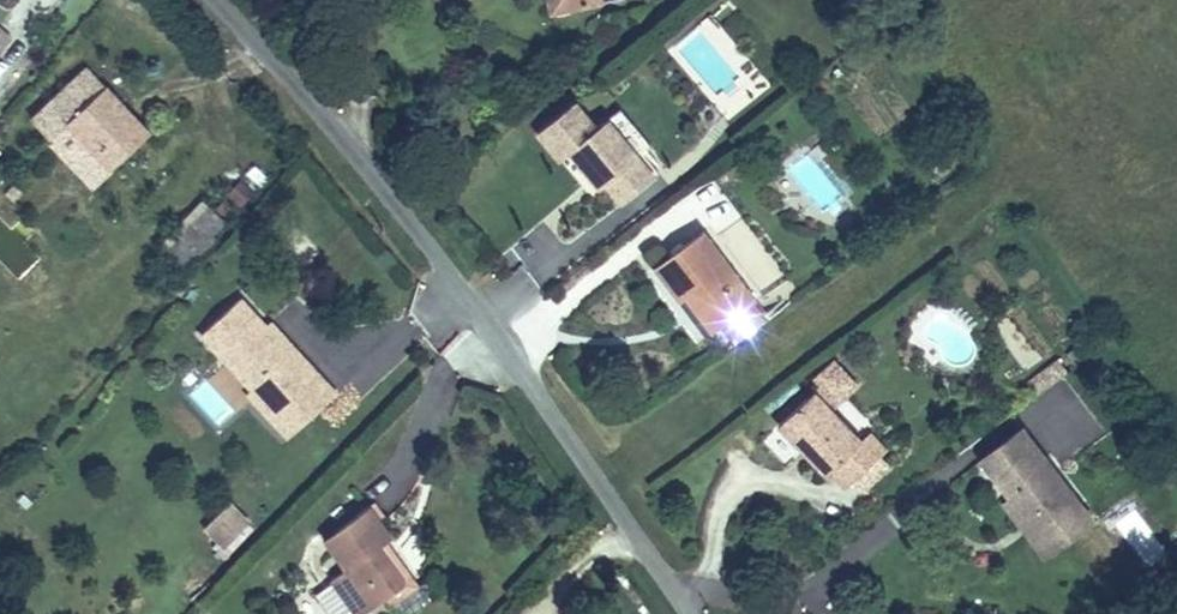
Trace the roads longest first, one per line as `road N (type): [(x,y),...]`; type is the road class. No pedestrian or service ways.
road 1 (unclassified): [(222,0),(321,100),(465,283),(689,613)]

